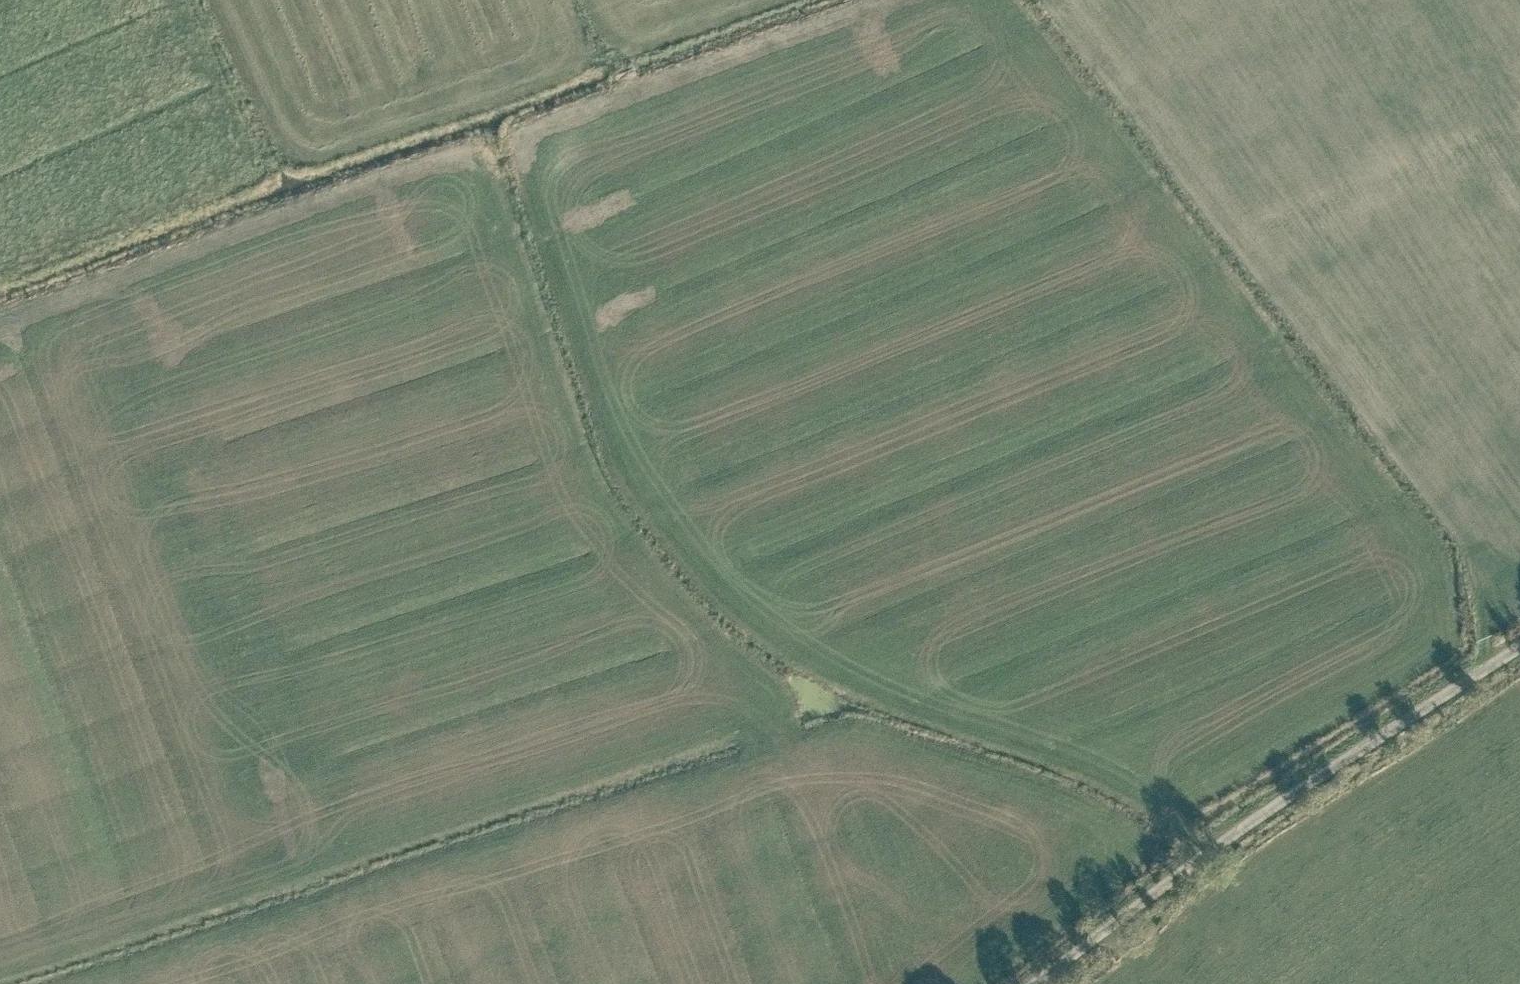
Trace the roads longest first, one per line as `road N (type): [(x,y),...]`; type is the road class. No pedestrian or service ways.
road 1 (track): [(1519,649),(1230,838),(1036,983)]

